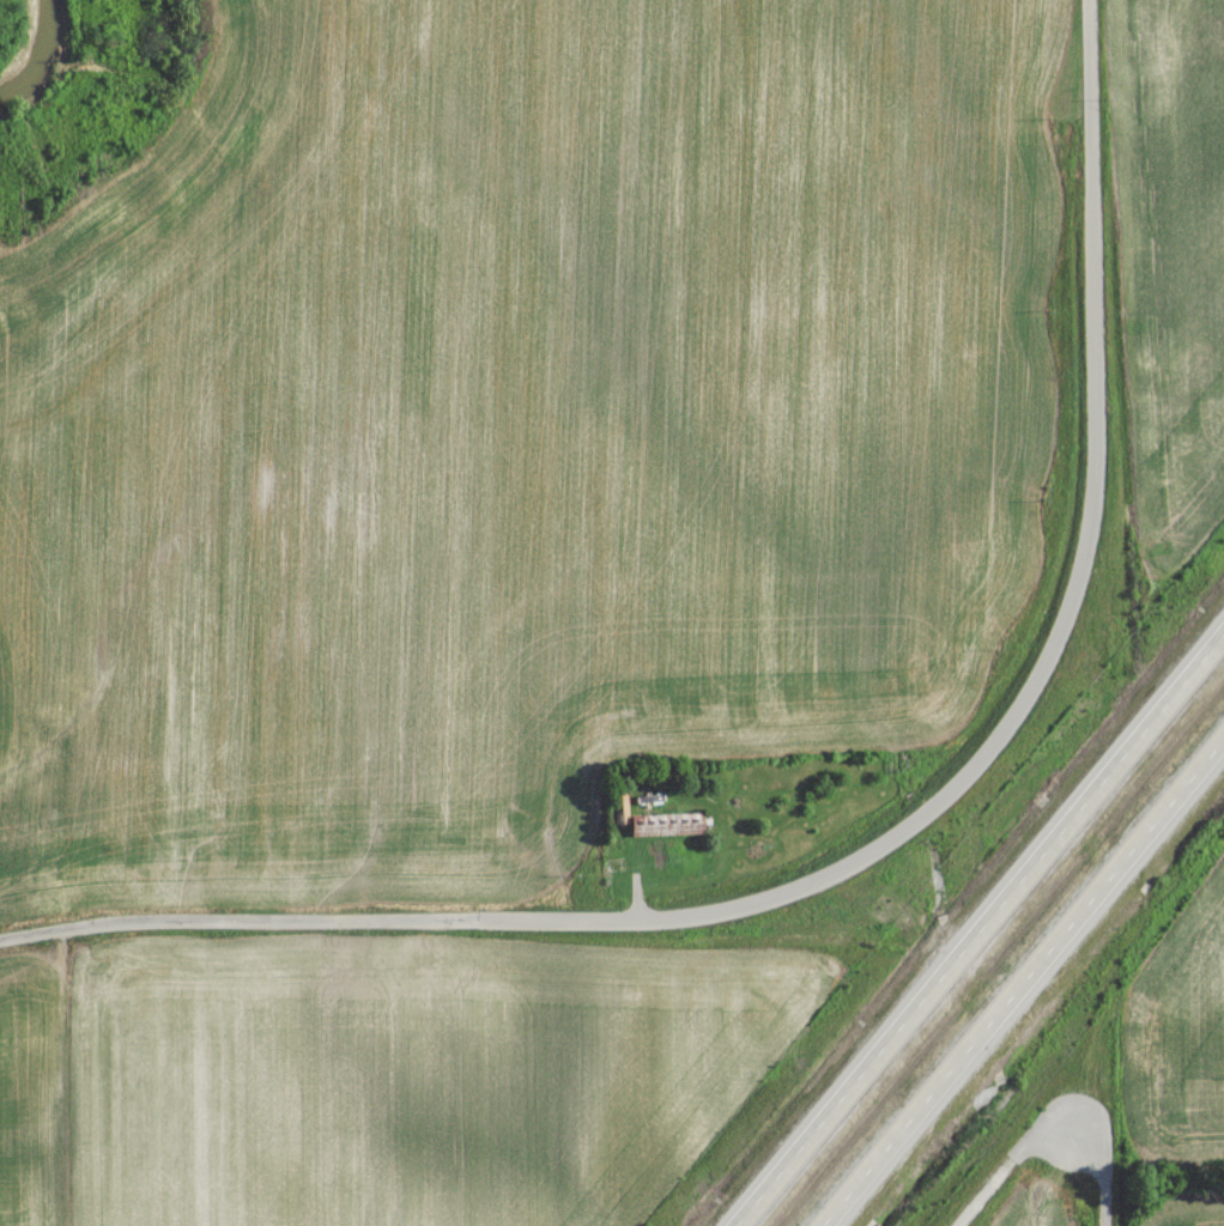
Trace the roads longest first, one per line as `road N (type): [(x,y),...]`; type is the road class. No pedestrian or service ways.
road 1 (residential): [(941,807),(841,876),(769,903),(684,920),(127,927),(0,945)]
road 2 (residential): [(941,807),(1024,708),(1061,630),(1085,548),(1096,454),(1088,0)]
road 3 (motorway): [(1223,652),(748,1225)]
road 4 (motorway): [(831,1225),(1223,755)]
road 5 (residential): [(961,1225),(1028,1145),(1062,1136)]

